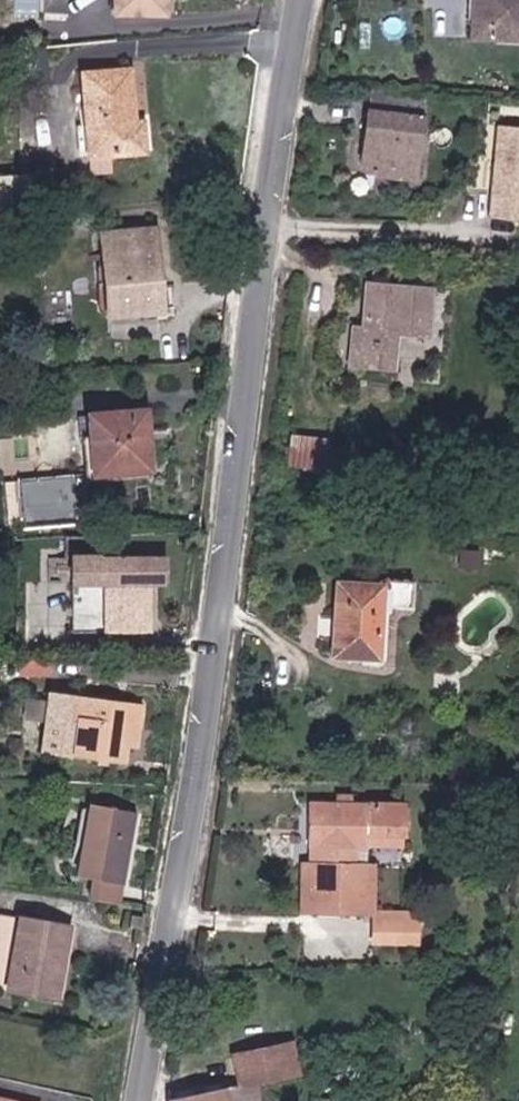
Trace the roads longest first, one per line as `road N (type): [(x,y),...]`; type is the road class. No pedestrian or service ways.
road 1 (residential): [(303,0),(225,580),(136,1100)]

